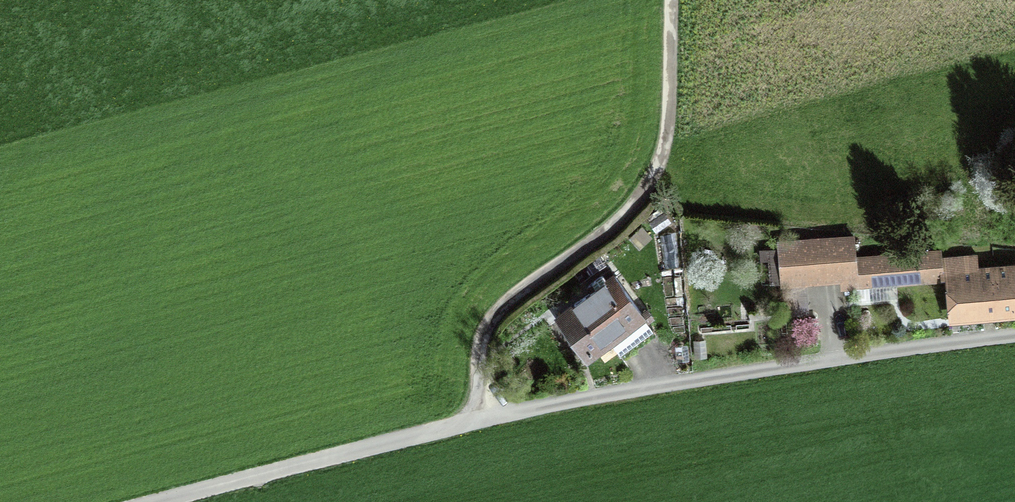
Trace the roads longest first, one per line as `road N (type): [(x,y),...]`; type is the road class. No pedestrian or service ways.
road 1 (unclassified): [(1014,337),(814,361),(490,418),(160,501)]
road 2 (track): [(670,0),(658,179),(485,329),(481,377),(490,418)]

